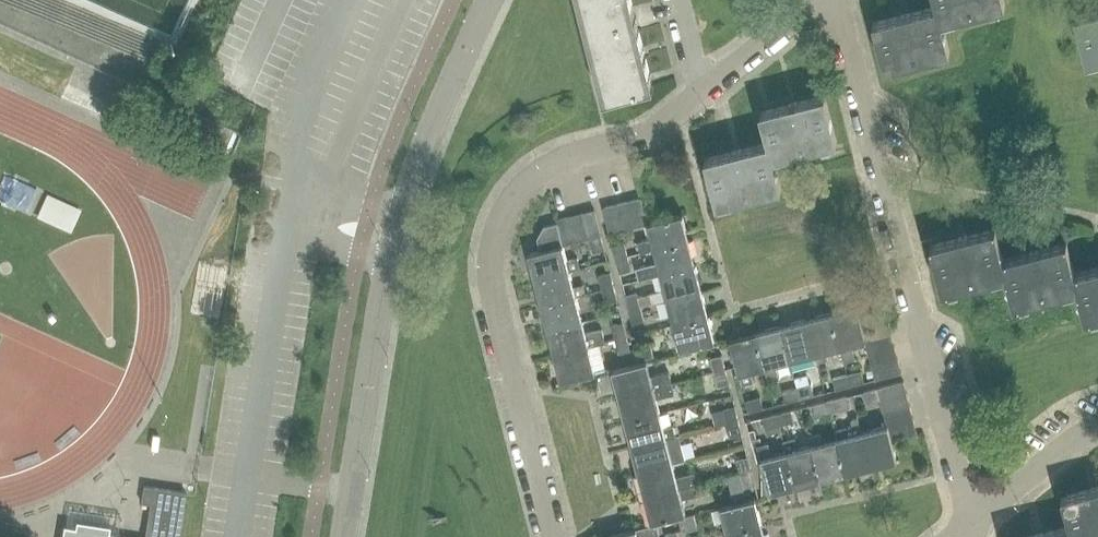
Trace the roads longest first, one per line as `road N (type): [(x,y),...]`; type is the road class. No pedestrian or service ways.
road 1 (residential): [(555,536),(493,295),(497,228),(528,182),(660,125),(700,94)]
road 2 (tertiary): [(346,536),(396,238),(420,156),(489,0)]
road 3 (residential): [(970,524),(834,0)]
road 4 (residential): [(970,524),(1097,429)]
road 5 (residential): [(700,94),(819,0)]

